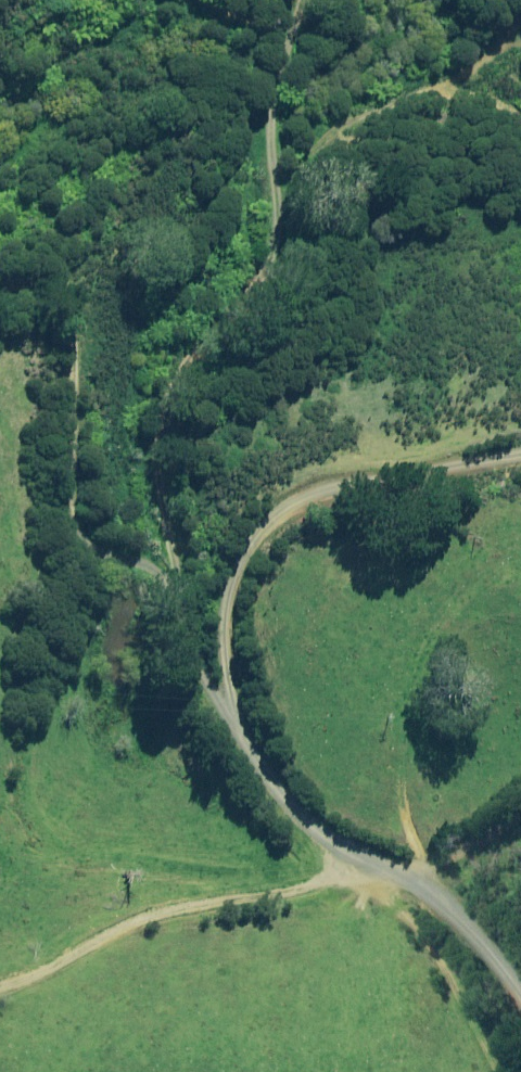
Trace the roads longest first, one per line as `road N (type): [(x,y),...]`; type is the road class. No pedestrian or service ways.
road 1 (unclassified): [(520,453),(256,524),(230,563),(215,614),(223,696),(239,748),(306,829),(429,883),(474,917),(520,986)]
road 2 (track): [(224,582),(120,557),(74,495),(78,293),(37,223),(0,237)]

